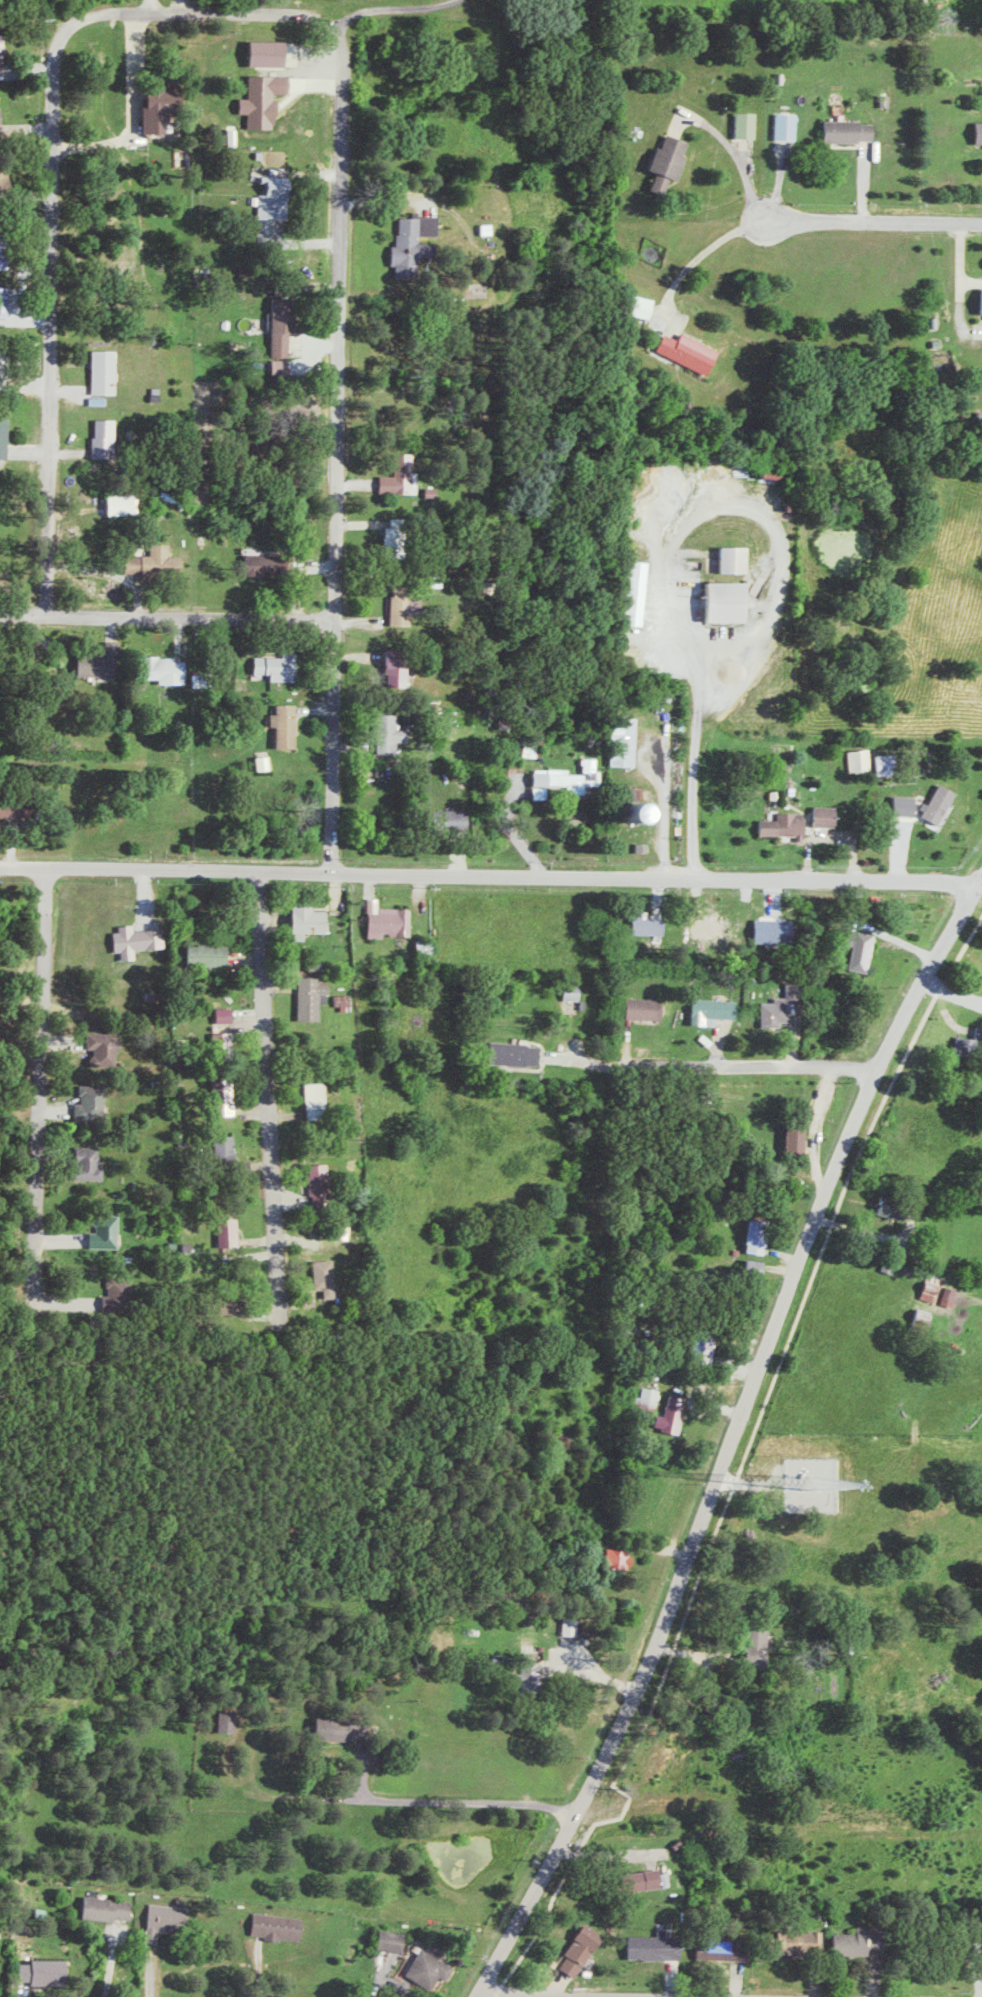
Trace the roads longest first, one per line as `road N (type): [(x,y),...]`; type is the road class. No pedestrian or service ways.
road 1 (residential): [(476,1996),(582,1812),(641,1680),(824,1186),(981,879)]
road 2 (residential): [(978,885),(0,863)]
road 3 (residential): [(341,22),(304,13),(90,13),(60,29),(48,68),(52,342),(43,614)]
road 4 (residential): [(331,874),(341,22)]
road 5 (residential): [(259,871),(280,1321)]
road 6 (residential): [(35,865),(42,890),(32,1301)]
road 7 (residential): [(878,1072),(836,1064),(497,1056)]
road 8 (residential): [(981,225),(767,220),(747,201),(737,158),(714,130),(685,115),(676,124)]
road 9 (residential): [(0,613),(331,619)]
road 10 (residential): [(661,320),(695,255),(725,233),(767,220)]
road 11 (residential): [(619,1996),(482,1988)]
road 12 (residential): [(824,1186),(812,1152),(815,1110),(836,1064)]

